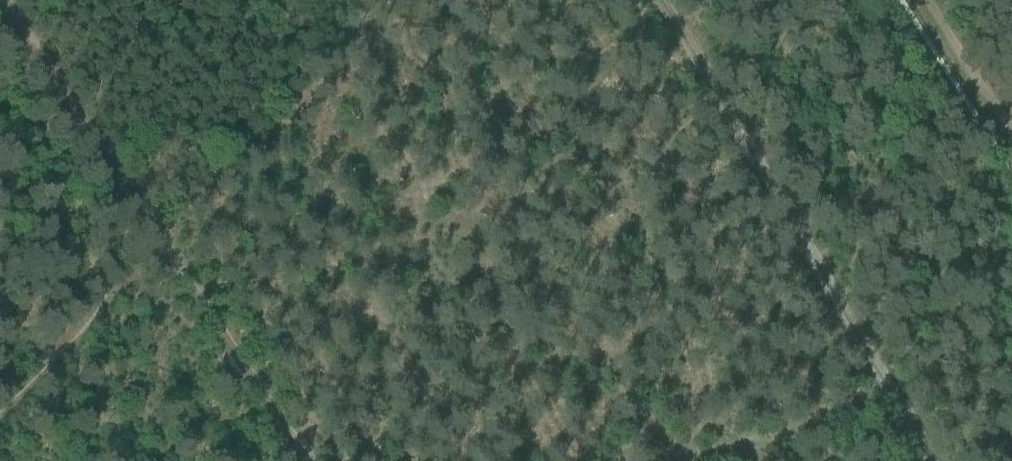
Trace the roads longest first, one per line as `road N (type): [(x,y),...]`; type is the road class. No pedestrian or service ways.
road 1 (track): [(718,92),(897,398)]
road 2 (track): [(308,460),(156,226)]
road 3 (track): [(156,226),(3,0)]
road 4 (track): [(712,453),(897,398)]
road 5 (track): [(1011,128),(929,0)]

